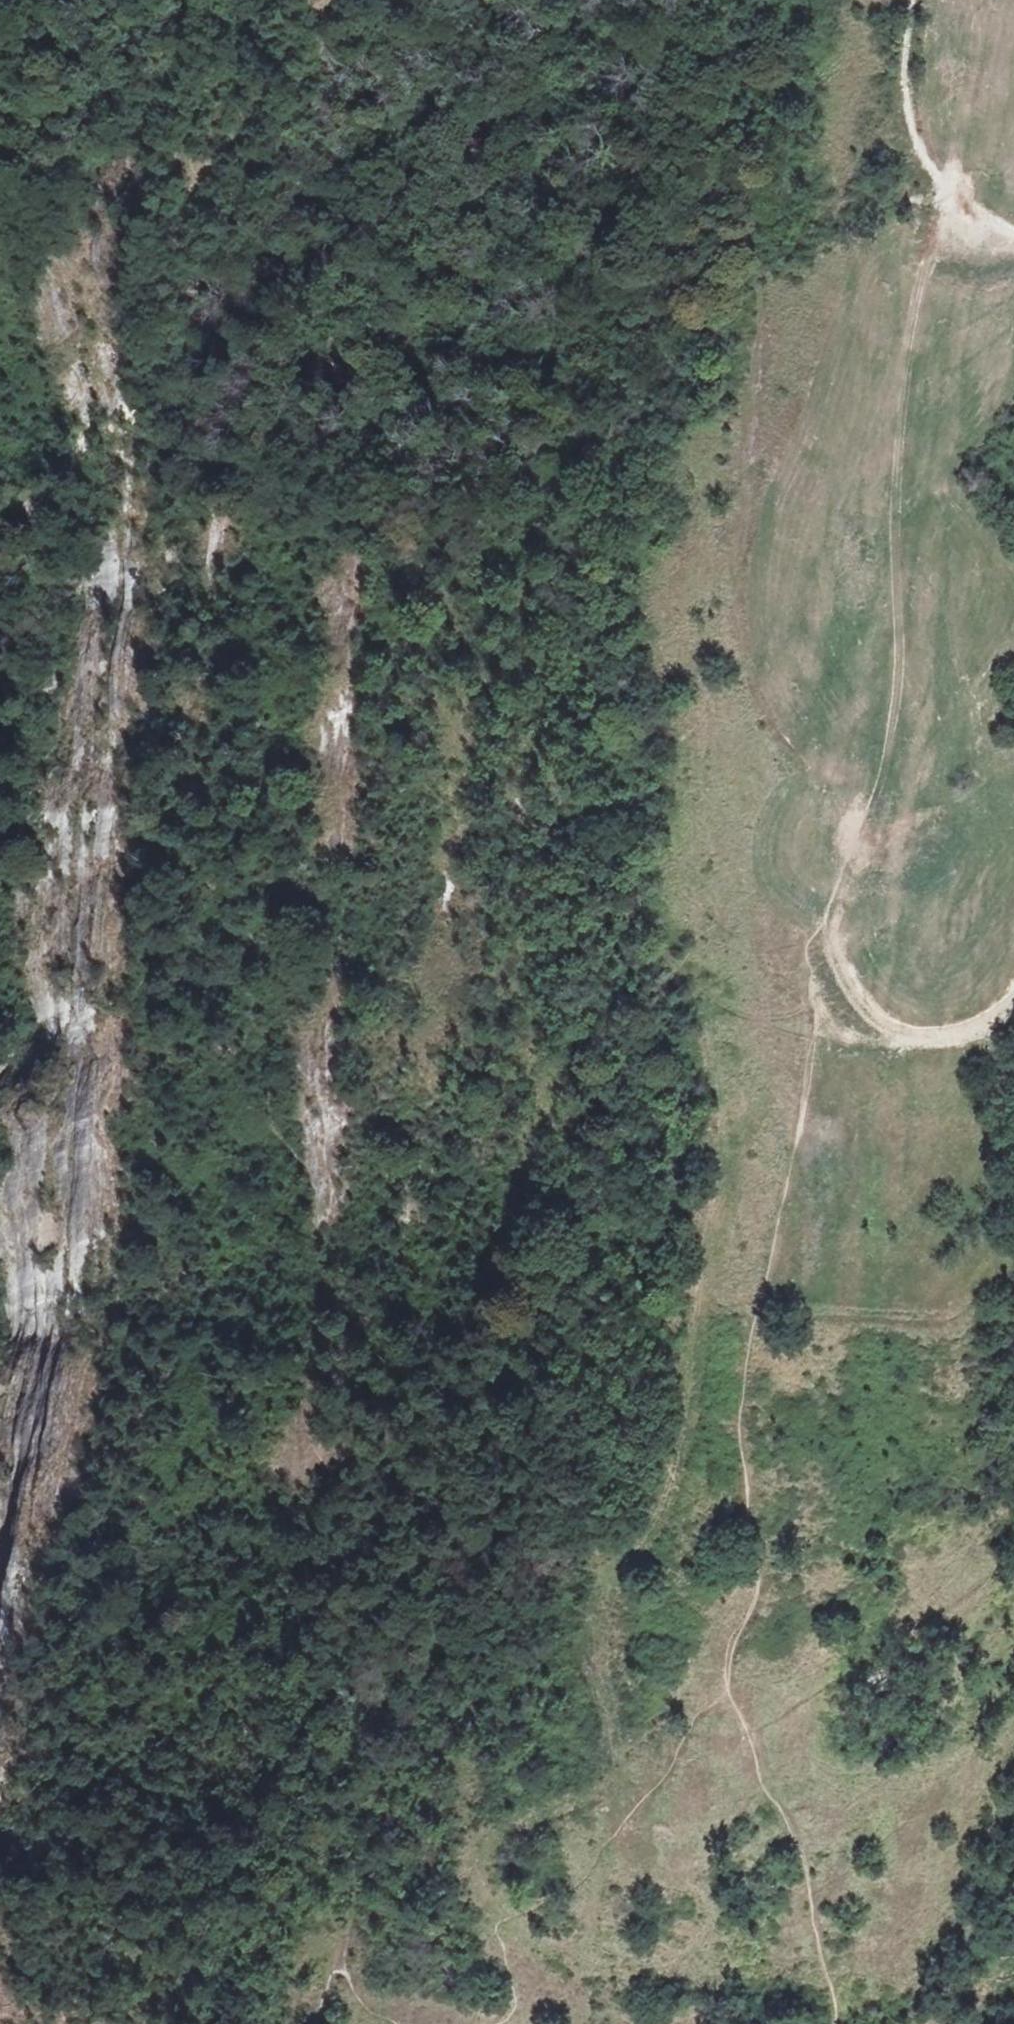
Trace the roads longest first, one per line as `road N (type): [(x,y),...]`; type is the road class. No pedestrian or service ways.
road 1 (track): [(821,1002),(836,1029),(871,1043),(969,1036),(1013,1008)]

